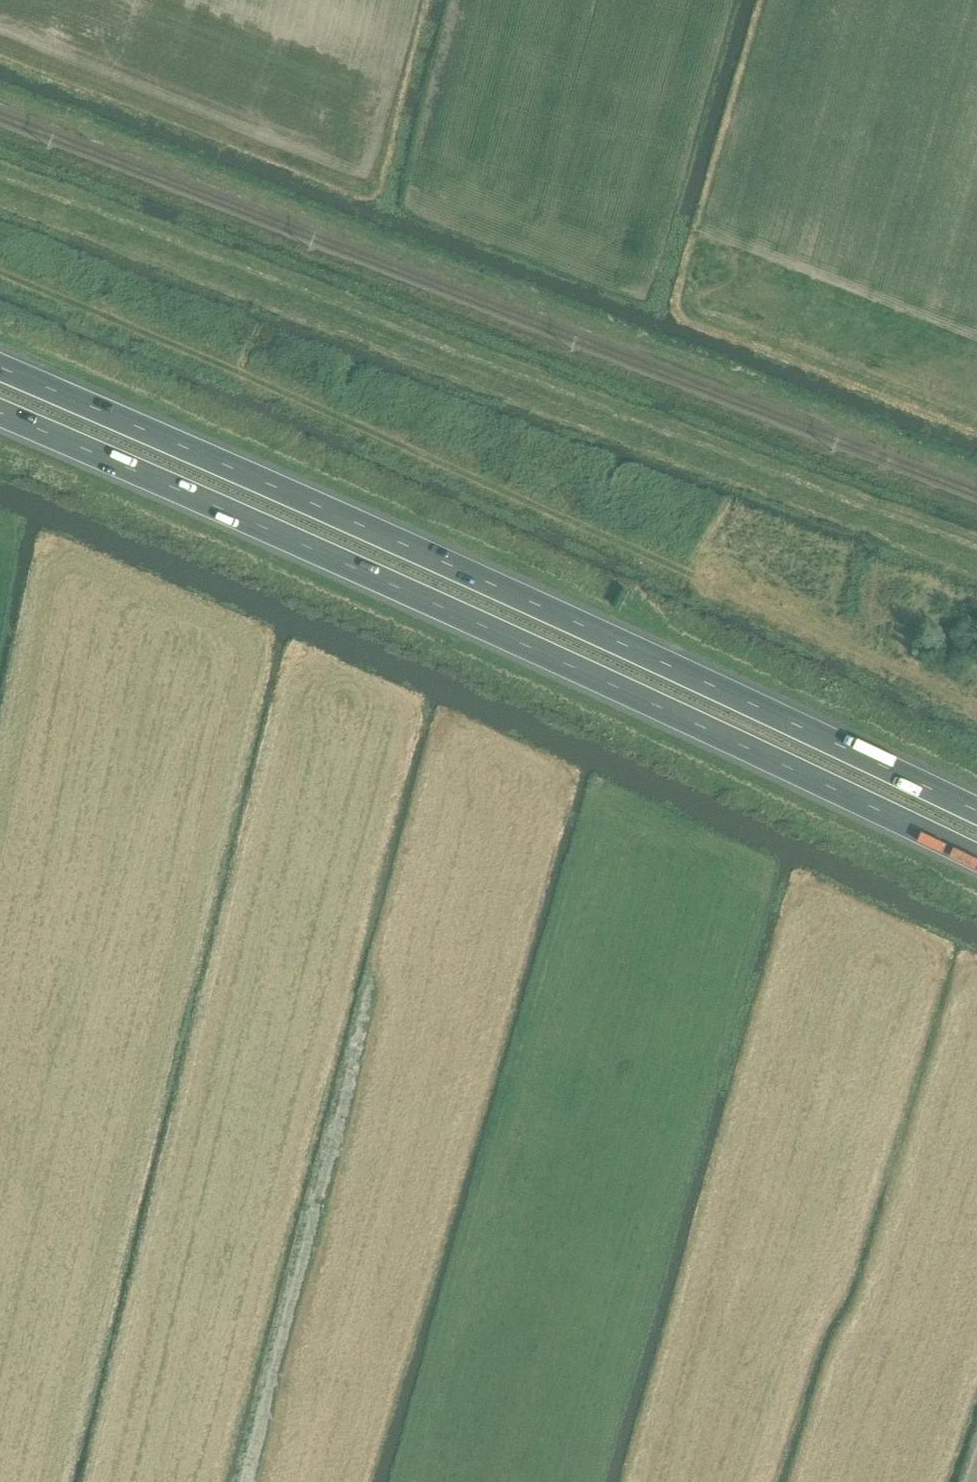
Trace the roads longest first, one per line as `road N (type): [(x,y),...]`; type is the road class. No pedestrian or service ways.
road 1 (trunk): [(976,814),(666,664),(0,368)]
road 2 (trunk): [(0,413),(646,698),(976,858)]
road 3 (track): [(0,266),(976,710)]

